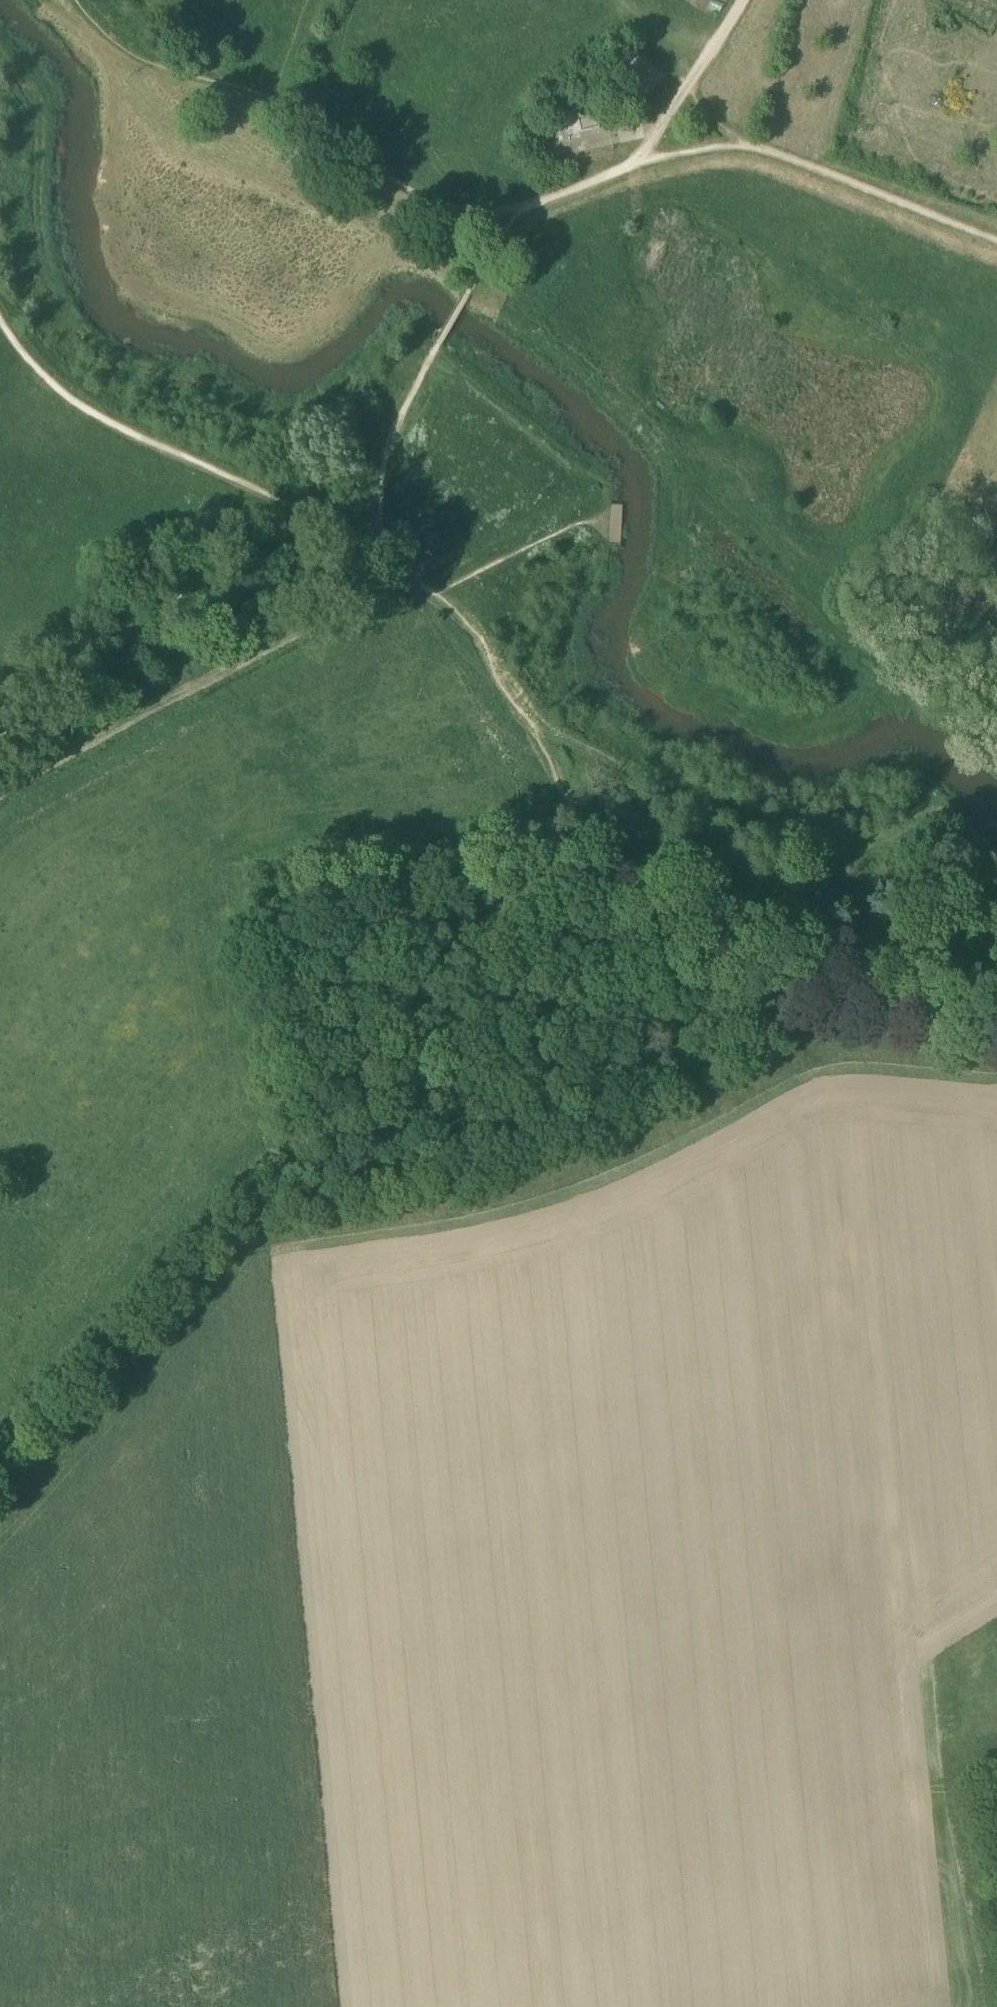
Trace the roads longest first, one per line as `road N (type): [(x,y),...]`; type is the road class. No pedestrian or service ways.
road 1 (track): [(525,209),(441,212),(387,182),(287,106),(172,79),(118,54),(72,0)]
road 2 (track): [(629,169),(746,144),(996,240)]
road 3 (track): [(629,169),(741,0)]

